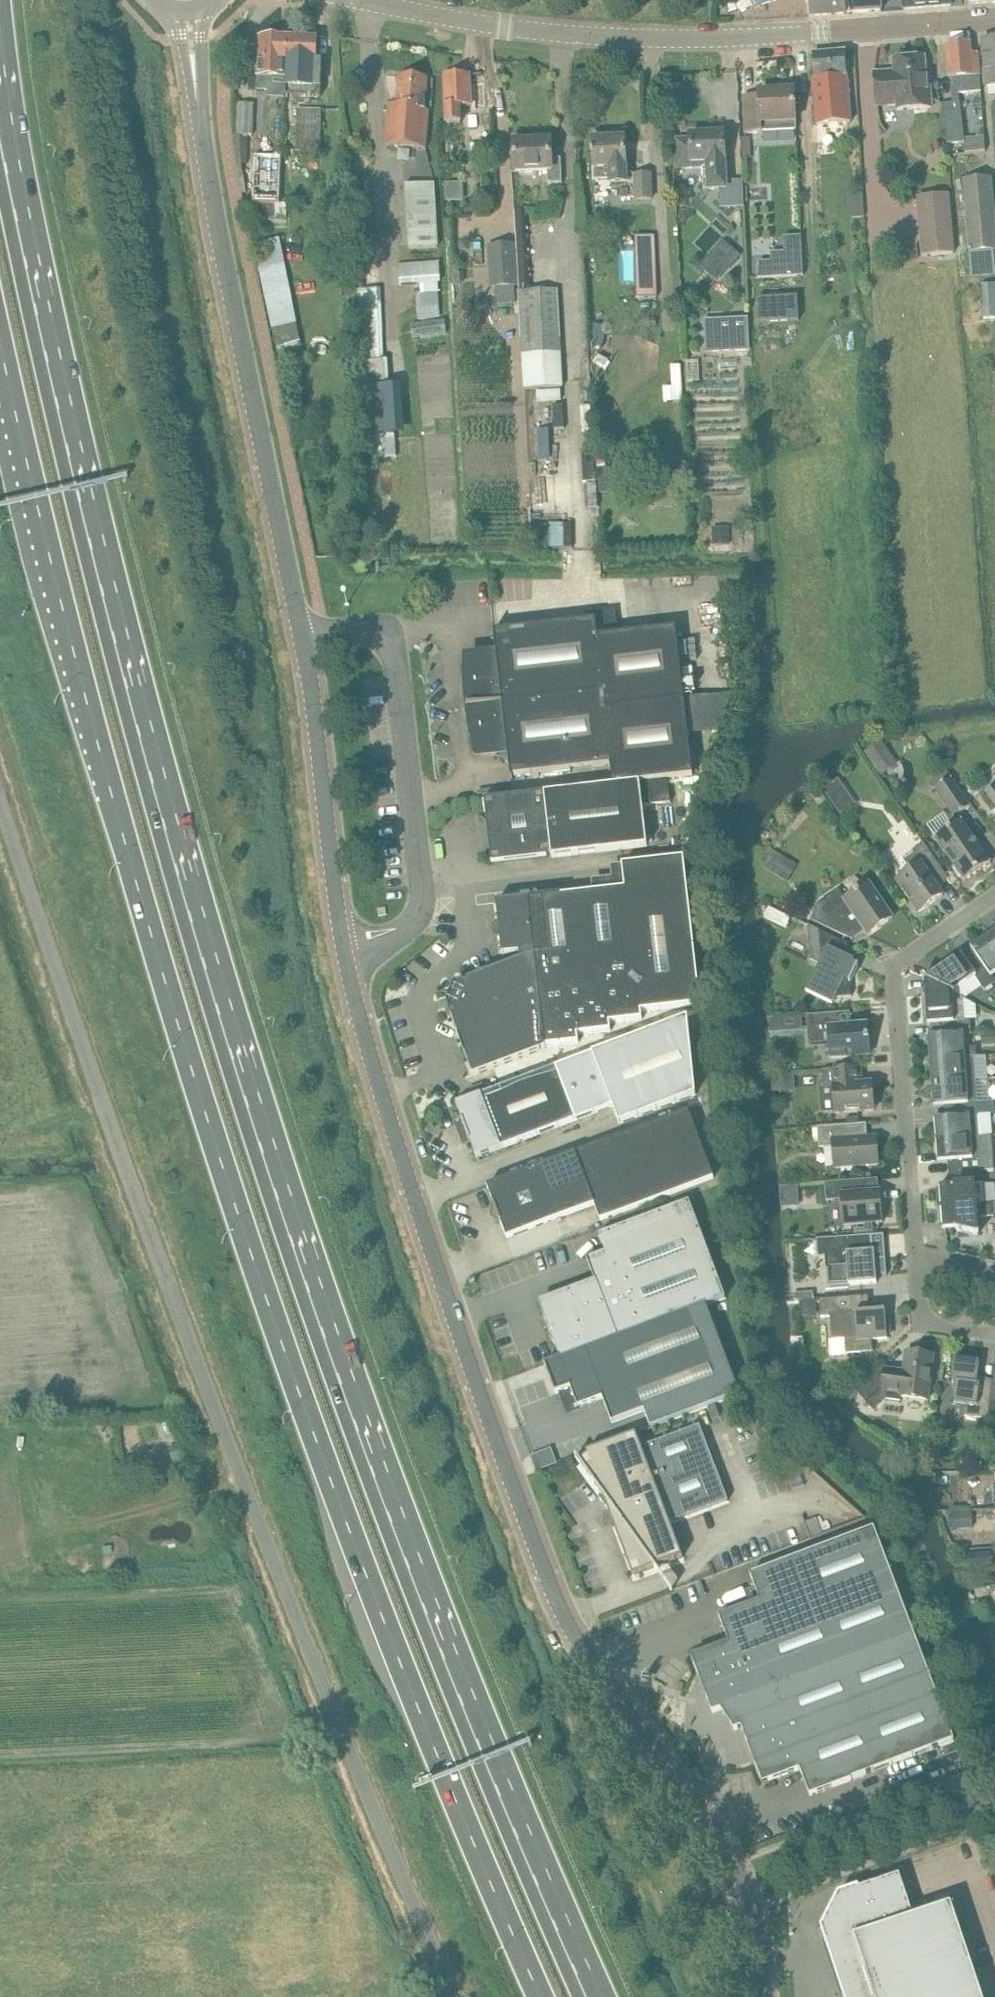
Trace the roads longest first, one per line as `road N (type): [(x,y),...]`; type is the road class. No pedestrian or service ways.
road 1 (trunk): [(600,1996),(365,1435),(222,1004),(78,473),(0,104)]
road 2 (trunk): [(0,341),(192,1076),(325,1466),(541,1996)]
road 3 (unclassified): [(457,1996),(148,1228),(0,794)]
road 4 (tertiary): [(764,1996),(751,1909),(734,1863),(573,1633),(547,1579),(410,1184),(345,952)]
road 5 (residential): [(368,0),(585,34),(747,35),(994,18)]
road 6 (tertiary): [(303,633),(195,94),(189,16)]
road 7 (unclassified): [(345,952),(411,926),(424,900),(398,672),(392,650),(372,632),(303,633)]
road 8 (residential): [(916,1253),(893,965),(994,895)]
road 9 (tertiary): [(345,952),(303,633)]
road 10 (residential): [(994,1334),(922,1324),(916,1253)]

